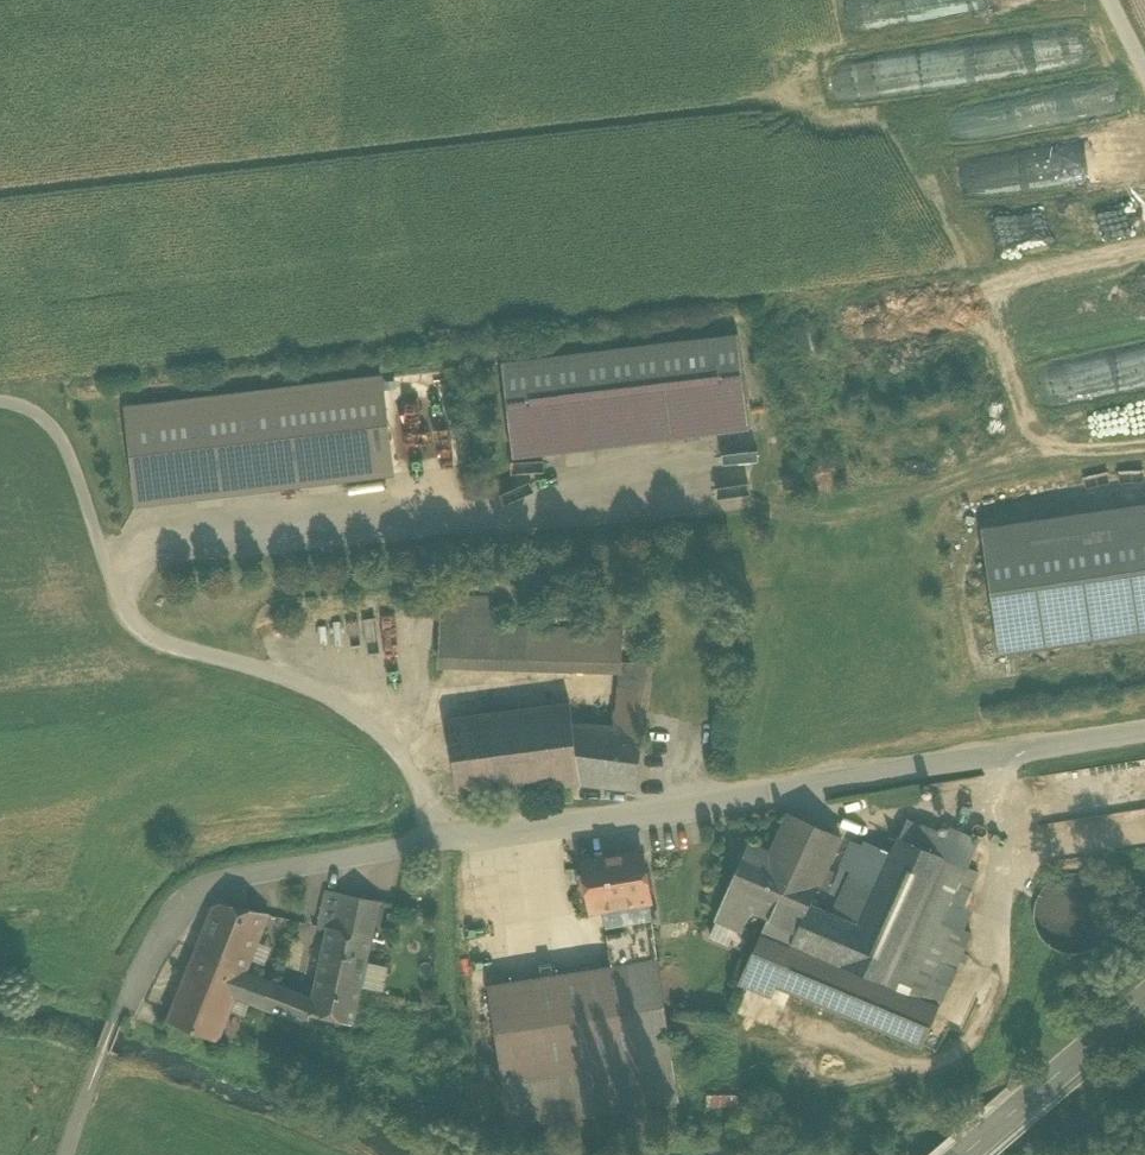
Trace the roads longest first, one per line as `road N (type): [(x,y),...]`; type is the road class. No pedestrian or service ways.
road 1 (unclassified): [(439,845),(1144,731)]
road 2 (unclassified): [(0,403),(26,409),(70,451),(125,611),(158,638),(331,695),(383,737),(421,794),(439,845)]
road 3 (track): [(115,577),(758,498)]
road 4 (unclassified): [(119,1013),(181,905),(226,879),(439,845)]
road 5 (tertiary): [(969,1154),(1144,997)]

